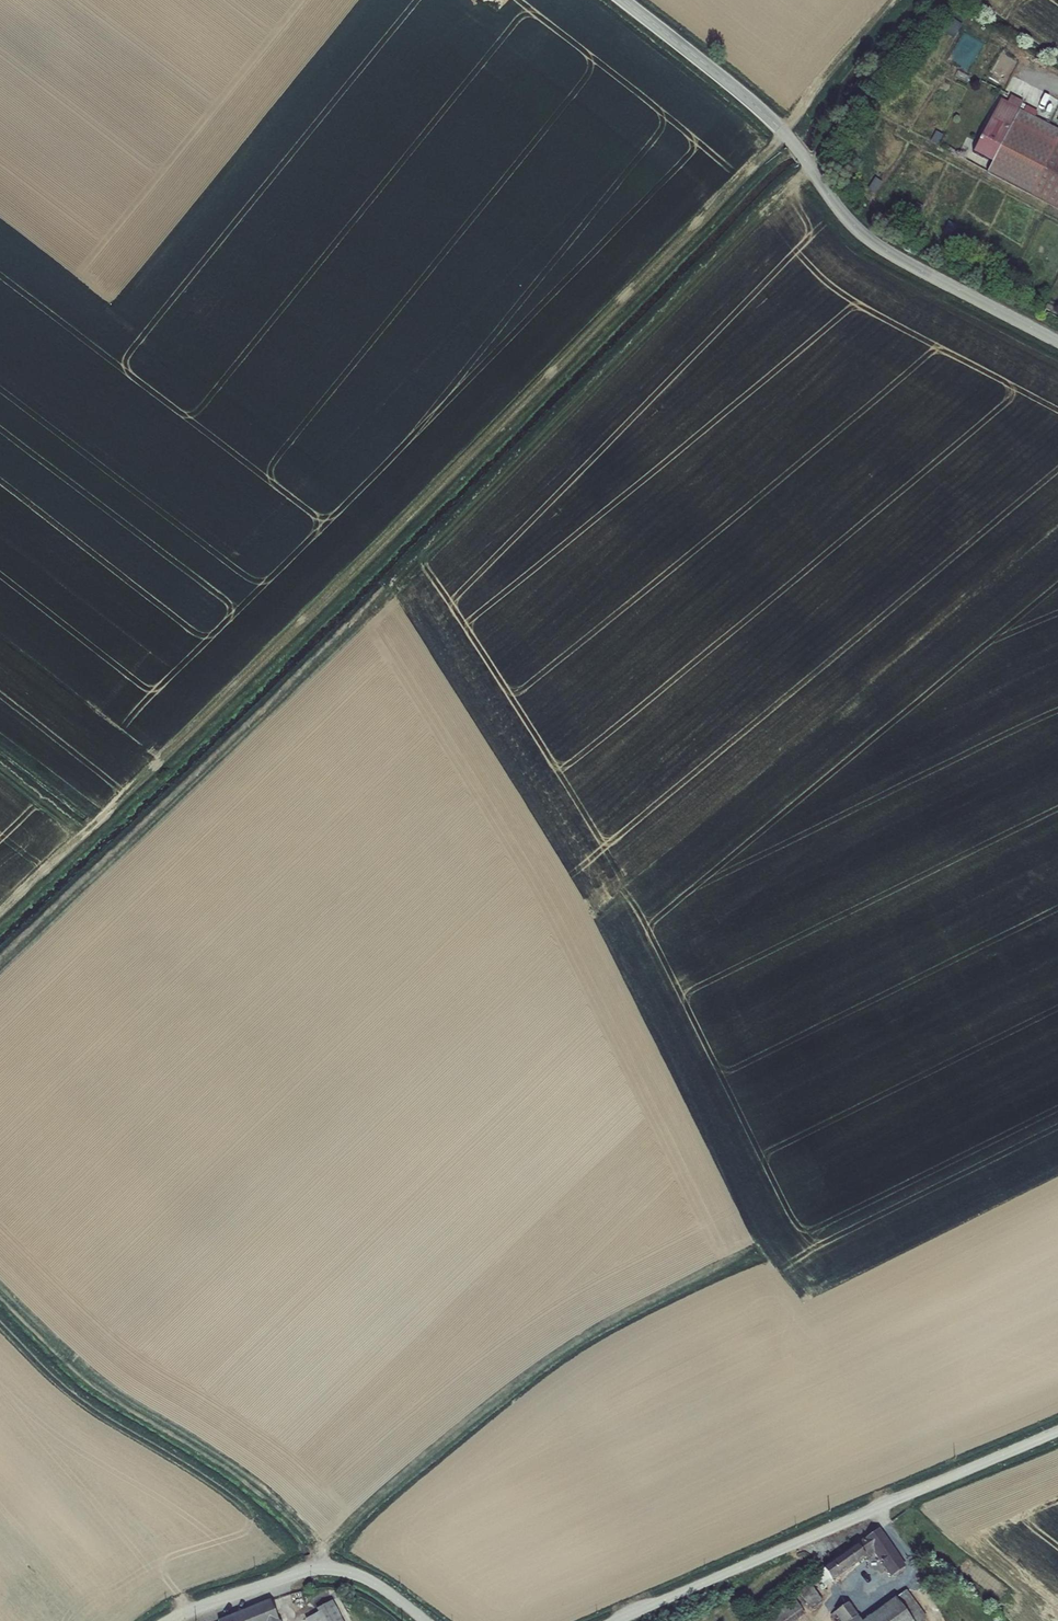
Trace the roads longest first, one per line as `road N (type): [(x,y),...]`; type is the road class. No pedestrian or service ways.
road 1 (tertiary): [(1057,341),(871,240),(773,122),(622,0)]
road 2 (unclassified): [(1057,1433),(617,1620)]
road 3 (unclassified): [(425,1620),(366,1578),(320,1569),(167,1620)]

